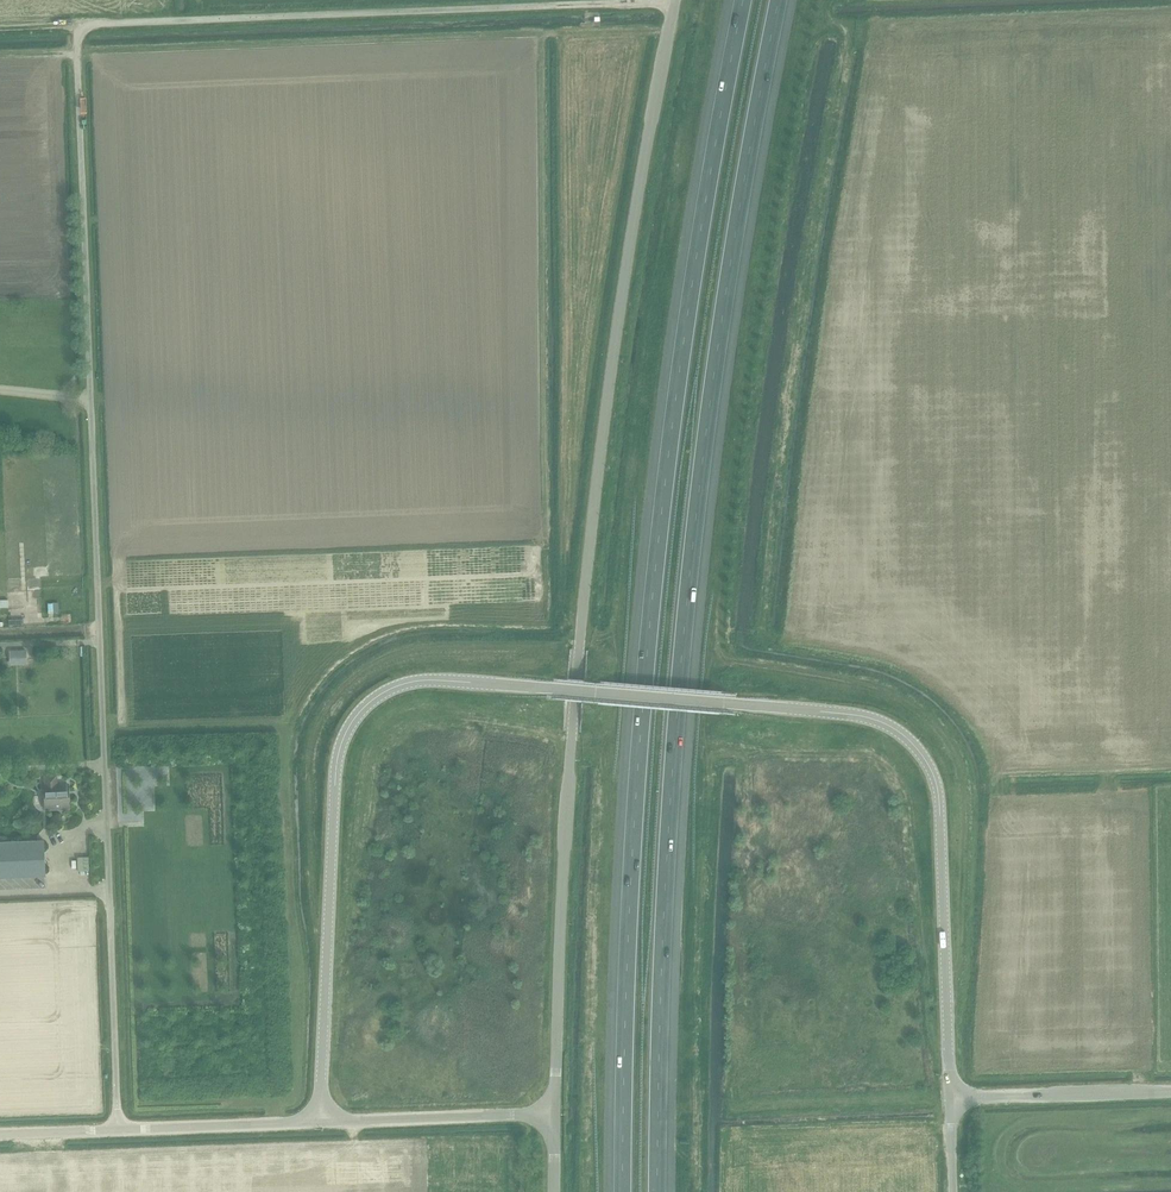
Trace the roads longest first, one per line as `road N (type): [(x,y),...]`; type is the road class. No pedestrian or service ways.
road 1 (unclassified): [(117,1130),(76,25),(546,6)]
road 2 (residential): [(321,1121),(340,752),(374,698),(428,683),(857,717),(908,738),(924,756),(943,804),(950,1098)]
road 3 (motorway): [(744,0),(706,200),(658,546),(626,997),(622,1191)]
road 4 (motorway): [(658,1191),(670,797),(692,551),(778,0)]
road 5 (unclassified): [(554,1115),(587,550),(674,0)]
road 6 (unclassified): [(321,1121),(554,1115)]
road 7 (unclassified): [(950,1098),(1170,1090)]
road 8 (unclassified): [(117,1130),(321,1121)]
road 9 (track): [(546,6),(673,5)]

